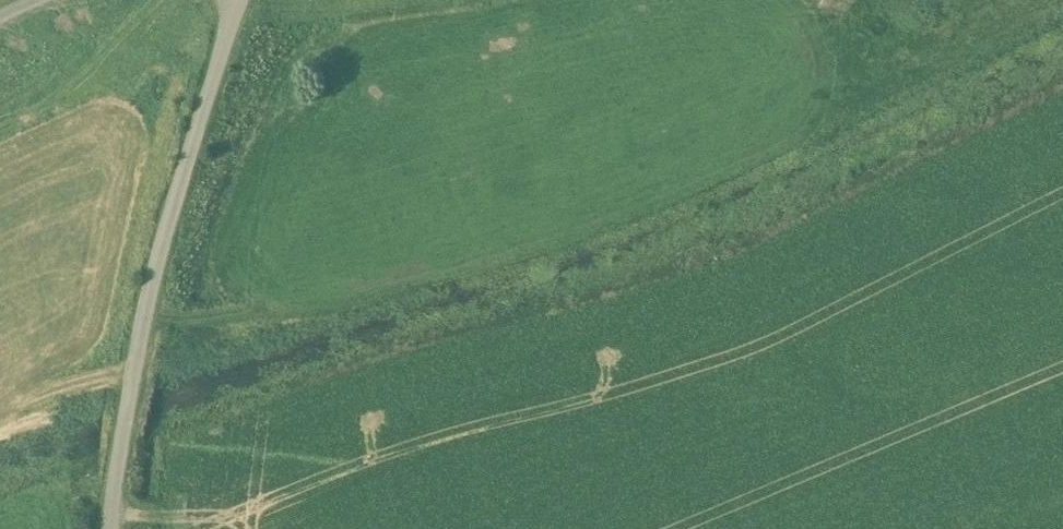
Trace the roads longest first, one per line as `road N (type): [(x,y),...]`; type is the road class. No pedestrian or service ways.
road 1 (unclassified): [(111,528),(144,312),(237,0)]

